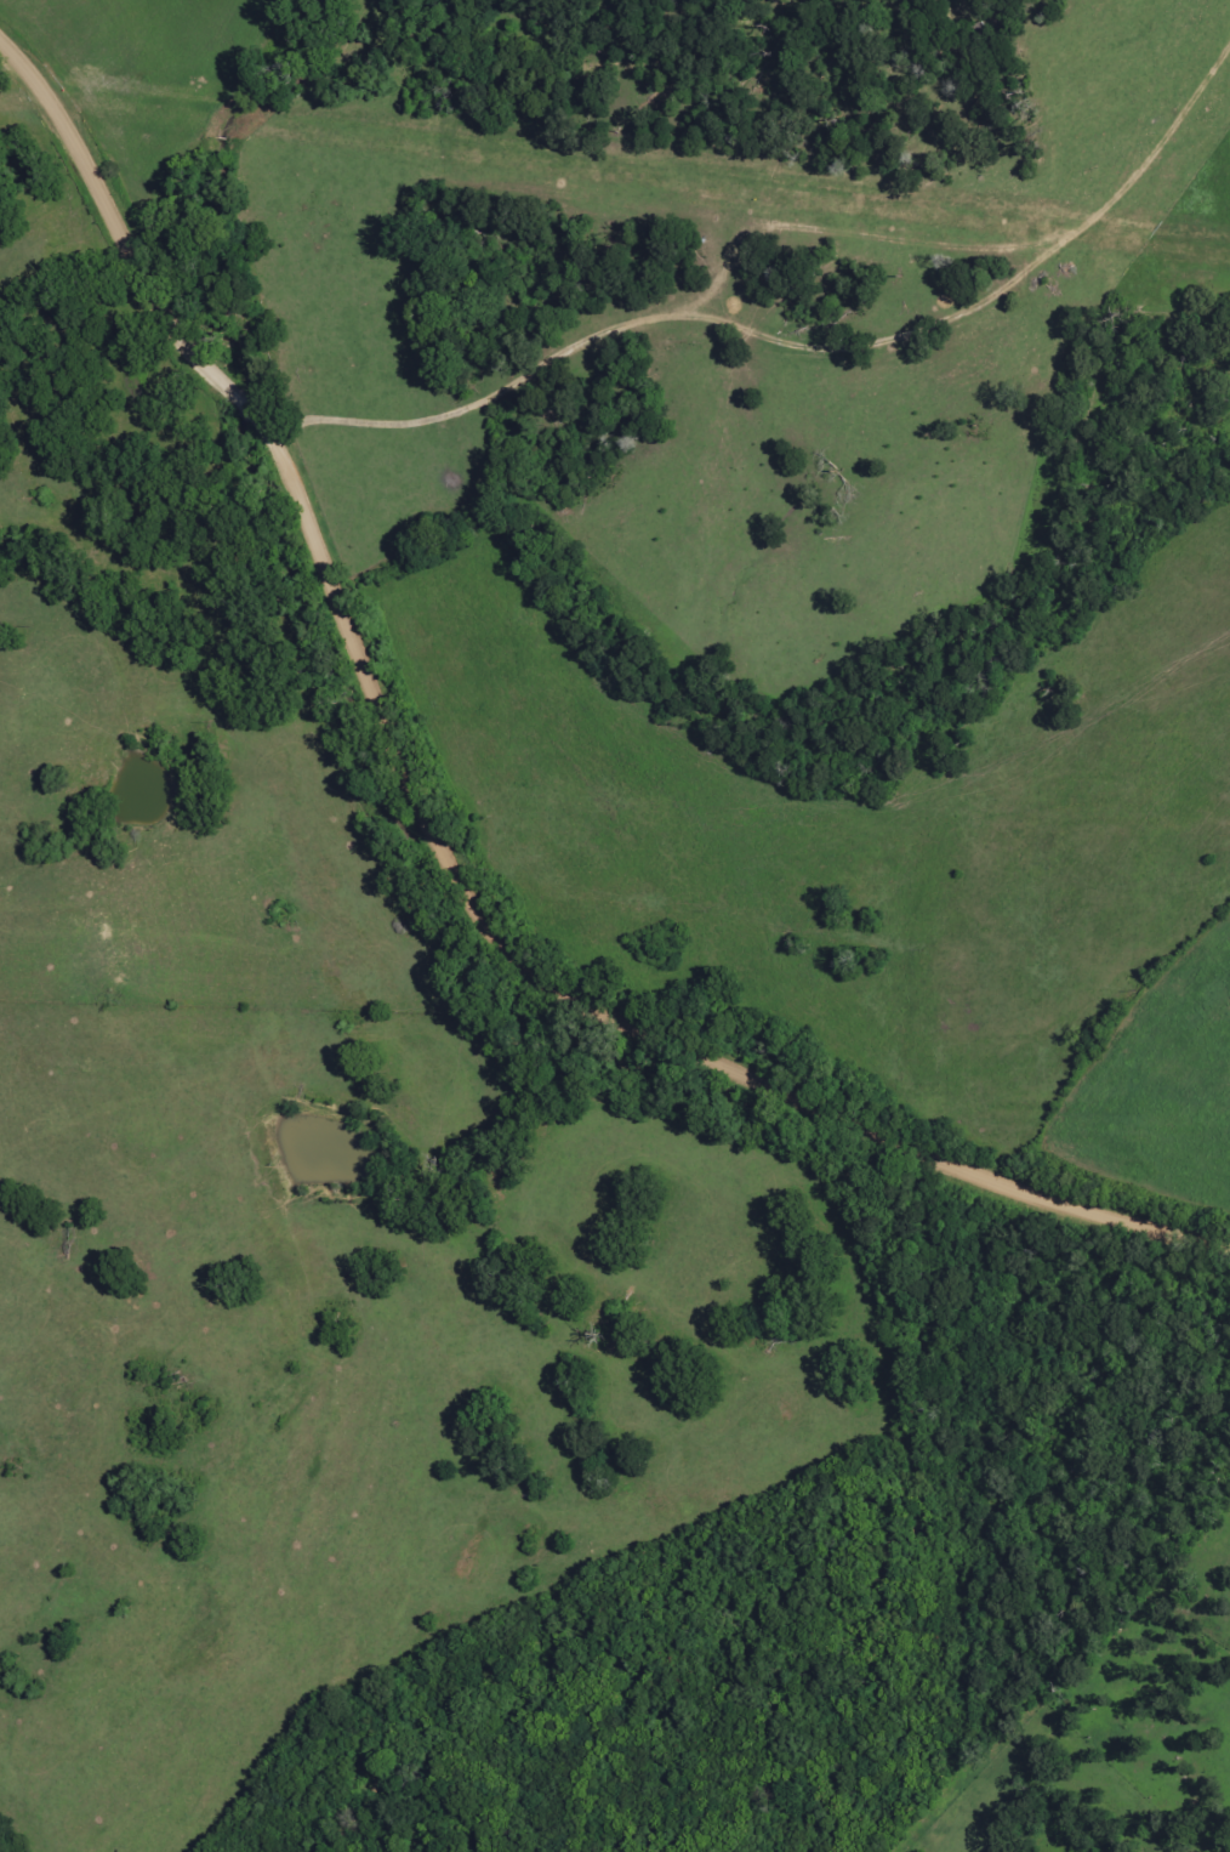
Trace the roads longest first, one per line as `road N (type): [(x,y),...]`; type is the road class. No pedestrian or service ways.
road 1 (residential): [(0,37),(63,110),(147,291),(283,450),(402,763),(501,944),(565,996),(673,1046),(953,1161),(1229,1246)]
road 2 (residential): [(283,450),(415,400),(898,343),(993,312),(1121,191),(1181,93),(1205,0)]

